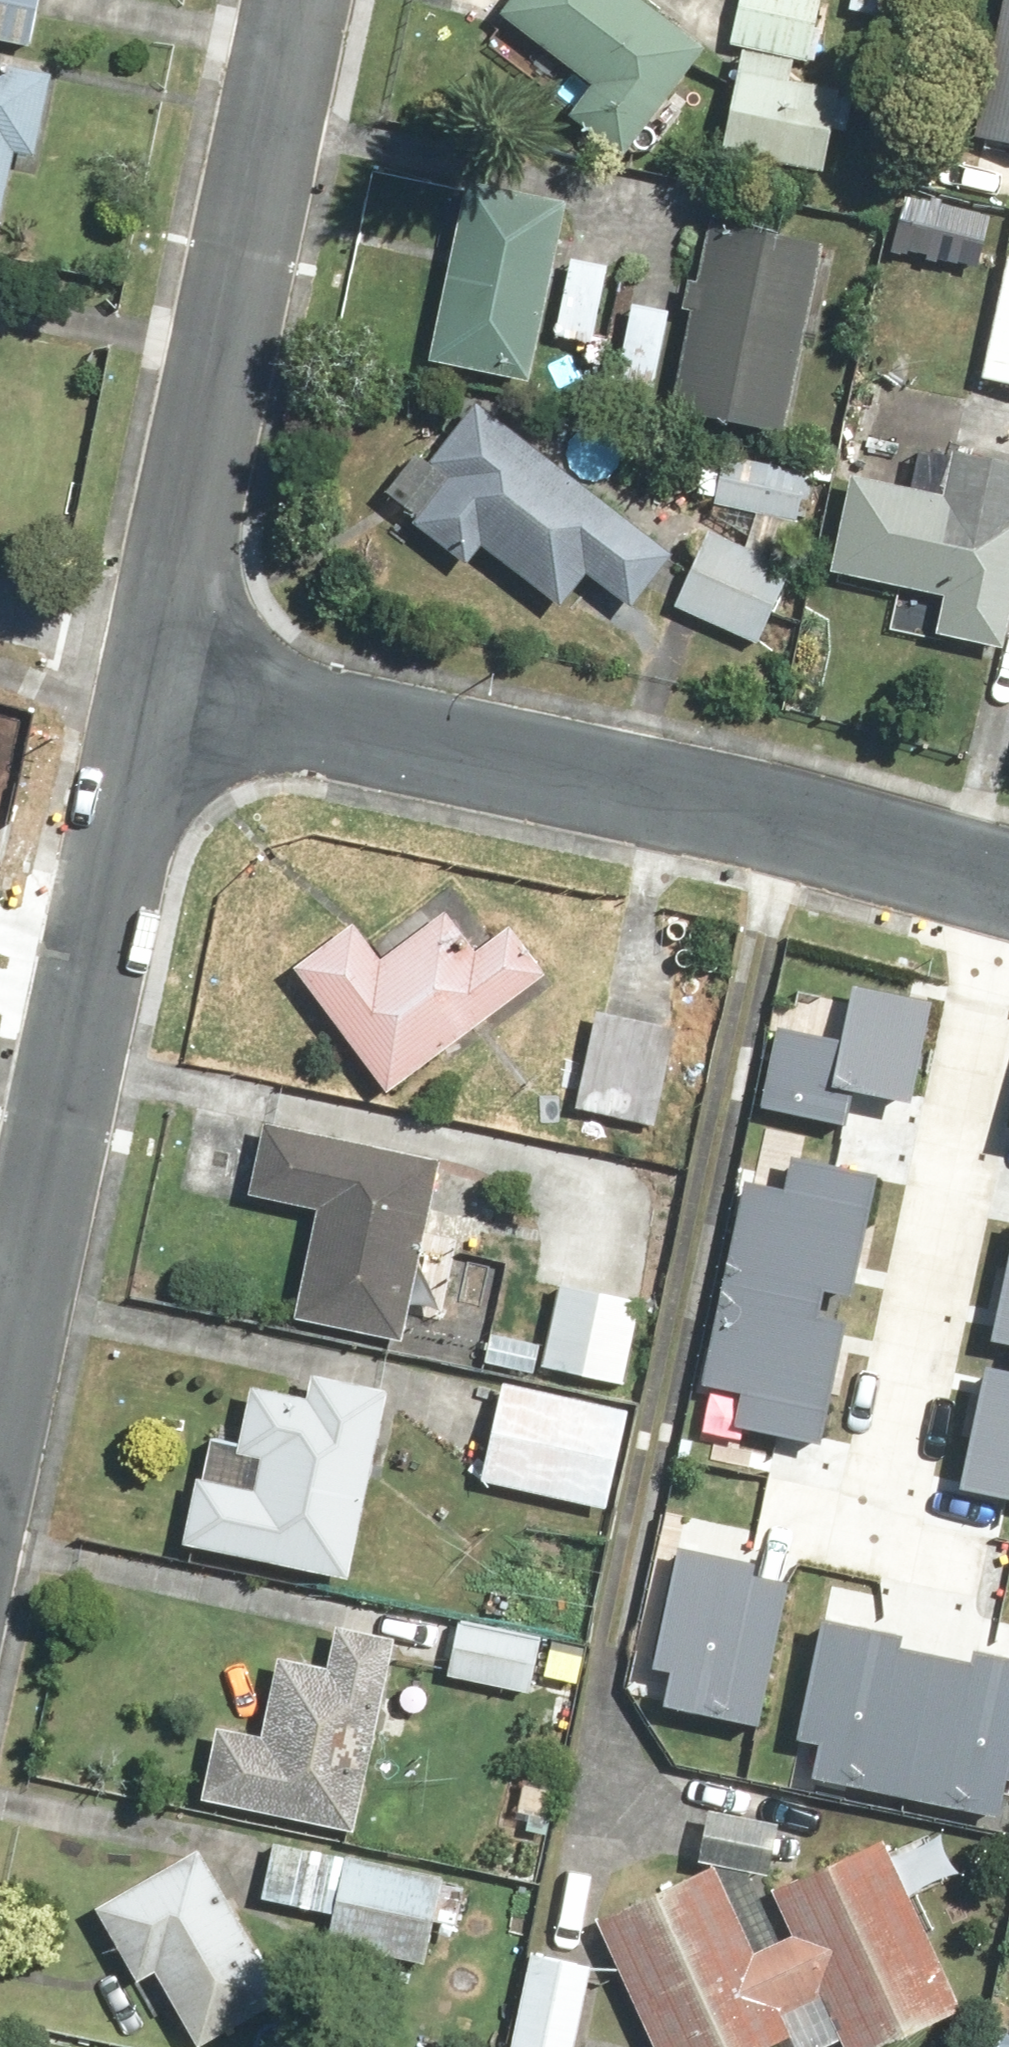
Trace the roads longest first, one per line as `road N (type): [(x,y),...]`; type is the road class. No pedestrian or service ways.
road 1 (residential): [(161,672),(1008,889)]
road 2 (residential): [(0,1440),(161,672)]
road 3 (residential): [(161,672),(316,0)]
road 4 (residential): [(1008,889),(873,1527)]

